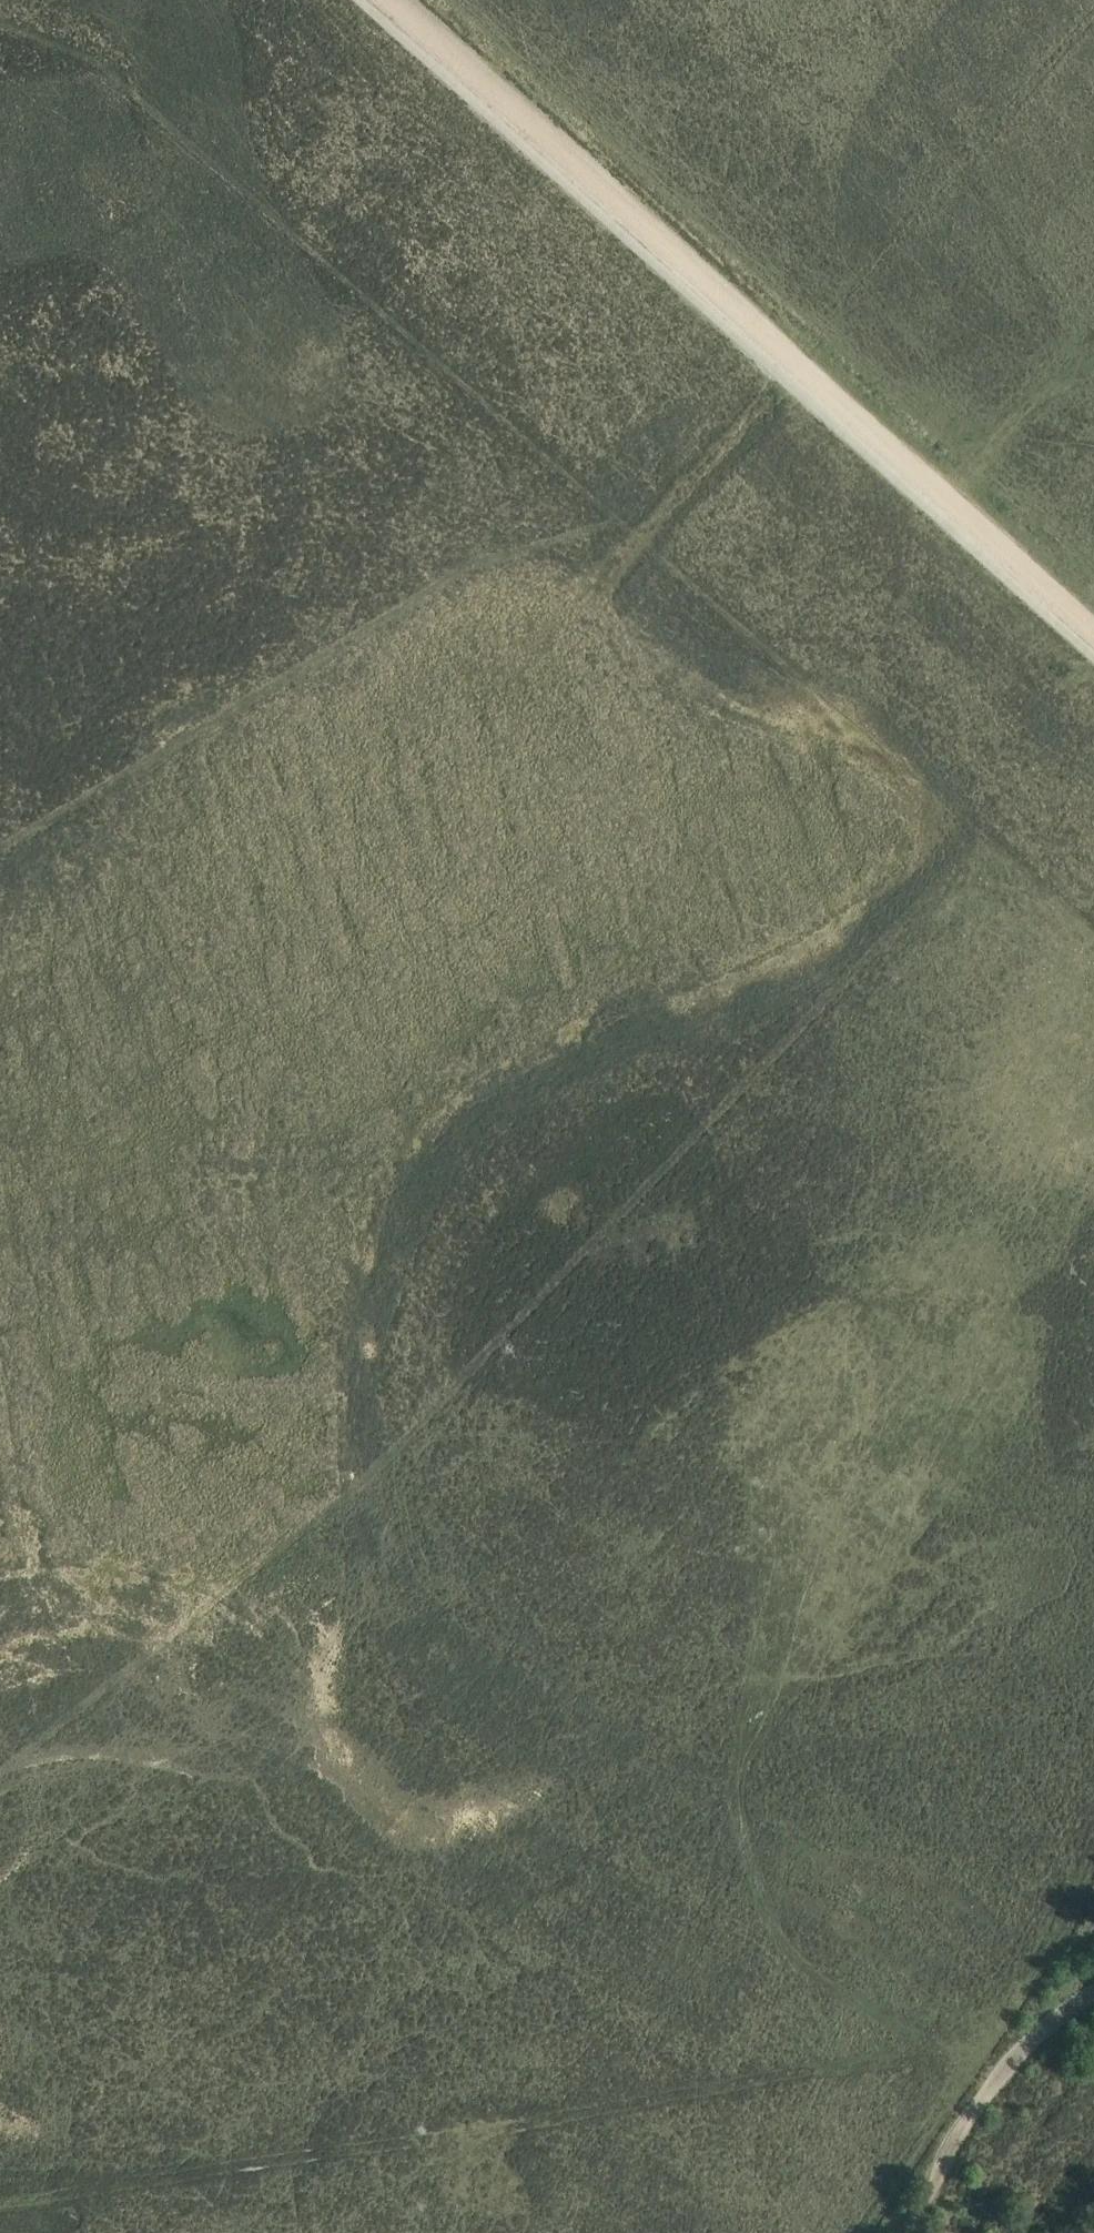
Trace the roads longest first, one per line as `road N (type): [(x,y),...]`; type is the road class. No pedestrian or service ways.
road 1 (track): [(1093,622),(408,0)]
road 2 (track): [(914,2232),(977,2110),(1074,2007),(1093,1998)]

